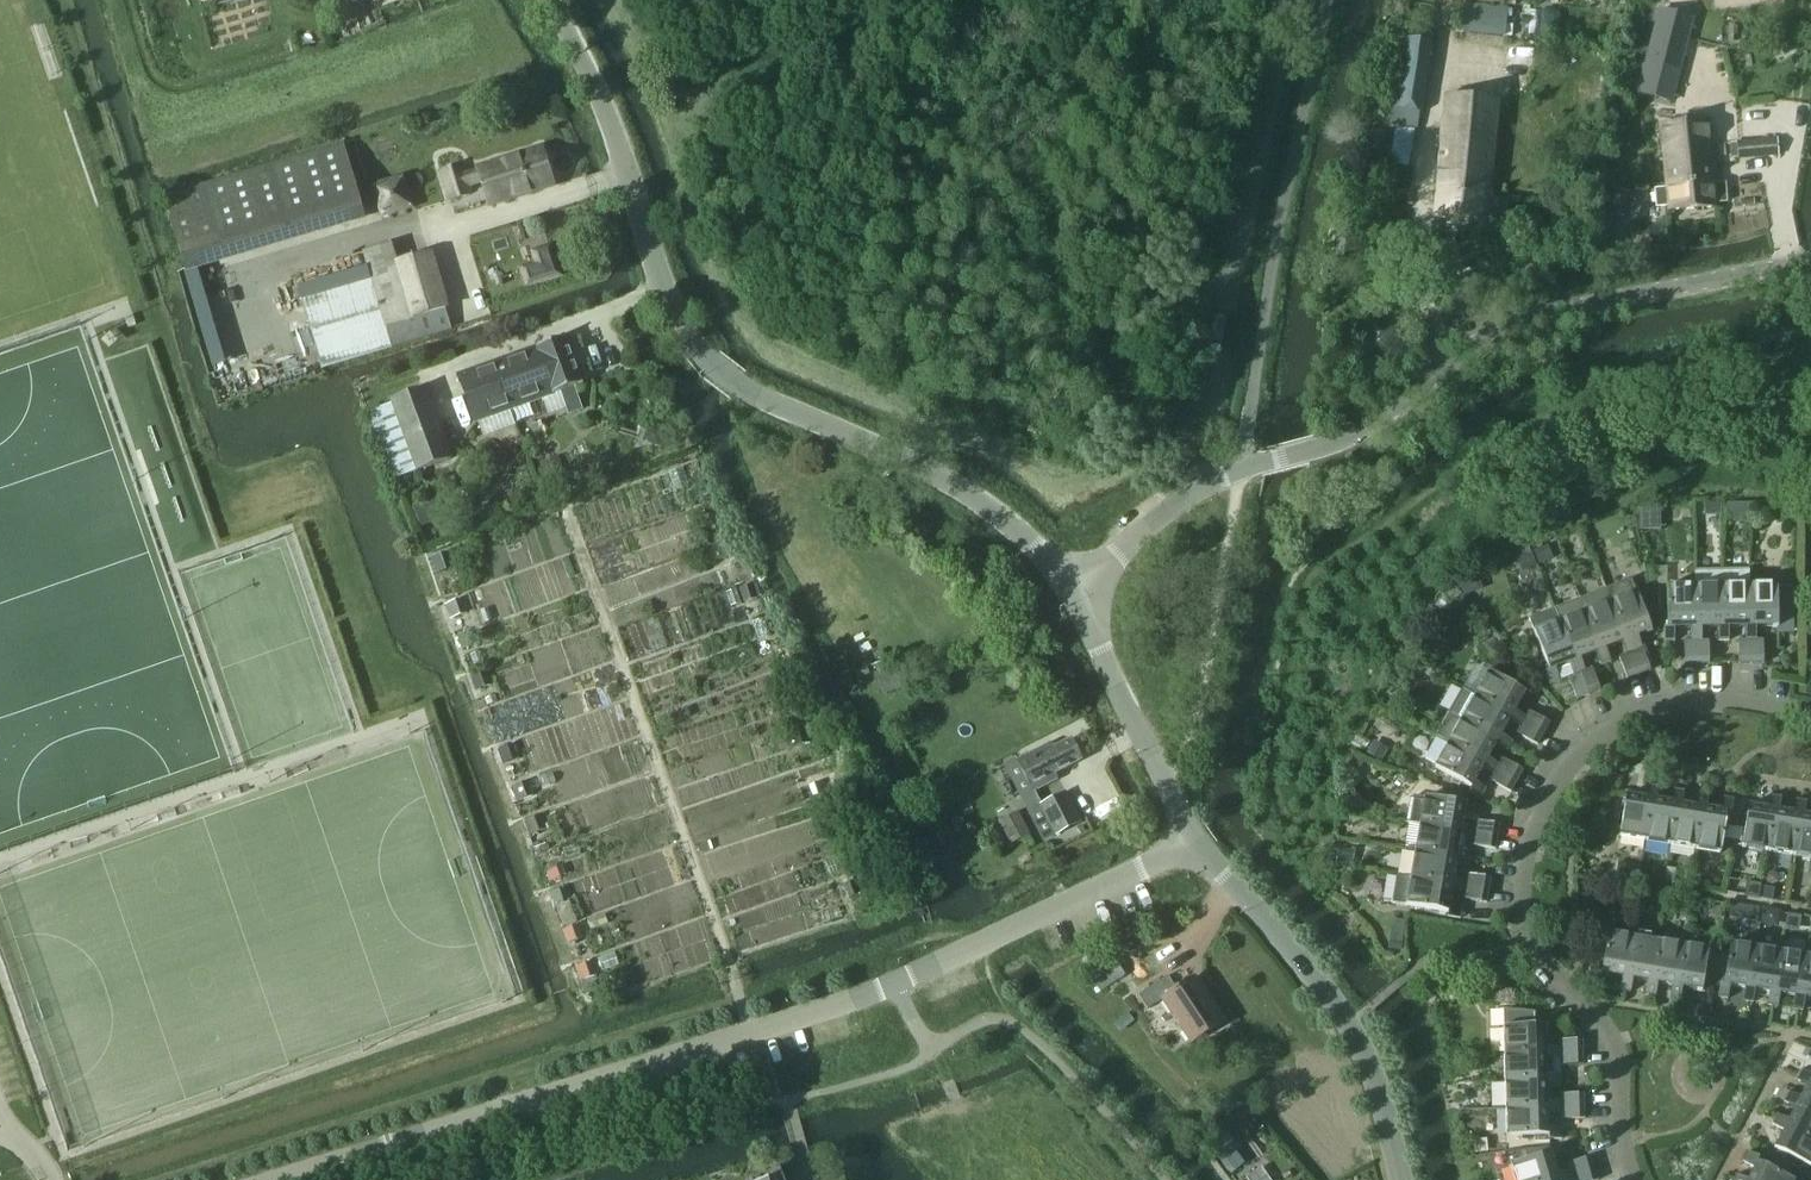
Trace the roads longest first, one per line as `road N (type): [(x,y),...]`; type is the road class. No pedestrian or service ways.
road 1 (unclassified): [(281,1179),(896,980),(1197,844)]
road 2 (unclassified): [(1075,590),(949,482),(713,366),(667,294),(590,64),(550,0)]
road 3 (unclassified): [(1075,590),(1190,491),(1241,466),(1375,425),(1472,342),(1512,326),(1810,262)]
road 4 (residential): [(1810,713),(1738,700),(1651,708),(1586,747),(1532,827),(1521,867),(1531,939),(1618,1046),(1631,1179)]
road 5 (unclassified): [(1402,1179),(1373,1067),(1350,1023),(1197,844)]
road 6 (unclassified): [(1197,844),(1075,590)]

